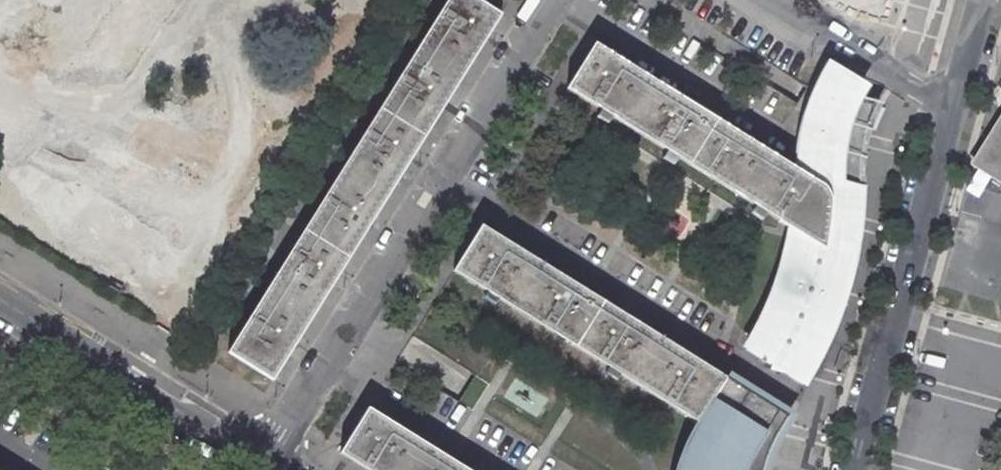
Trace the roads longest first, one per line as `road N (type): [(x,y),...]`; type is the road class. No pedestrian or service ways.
road 1 (unclassified): [(265,464),(553,0)]
road 2 (residential): [(953,110),(858,469)]
road 3 (residential): [(0,298),(265,464)]
road 4 (residential): [(766,0),(953,110)]

